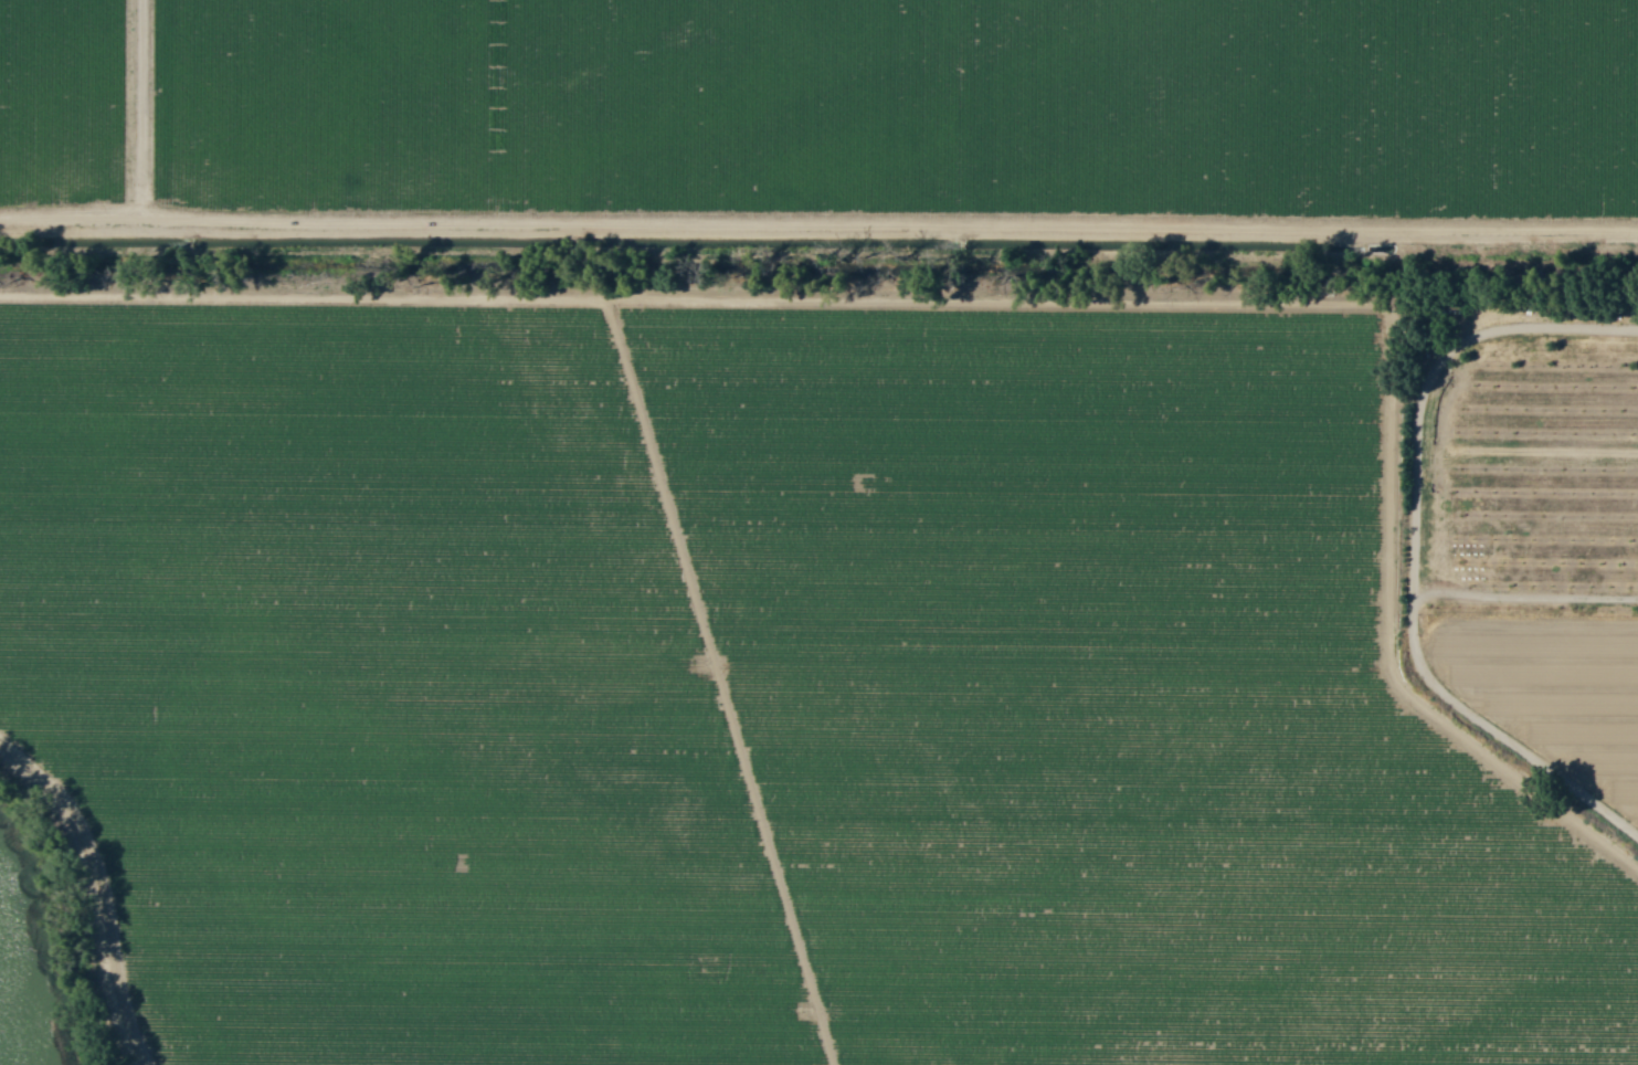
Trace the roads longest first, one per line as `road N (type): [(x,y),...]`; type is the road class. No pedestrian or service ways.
road 1 (residential): [(0,231),(1637,238)]

